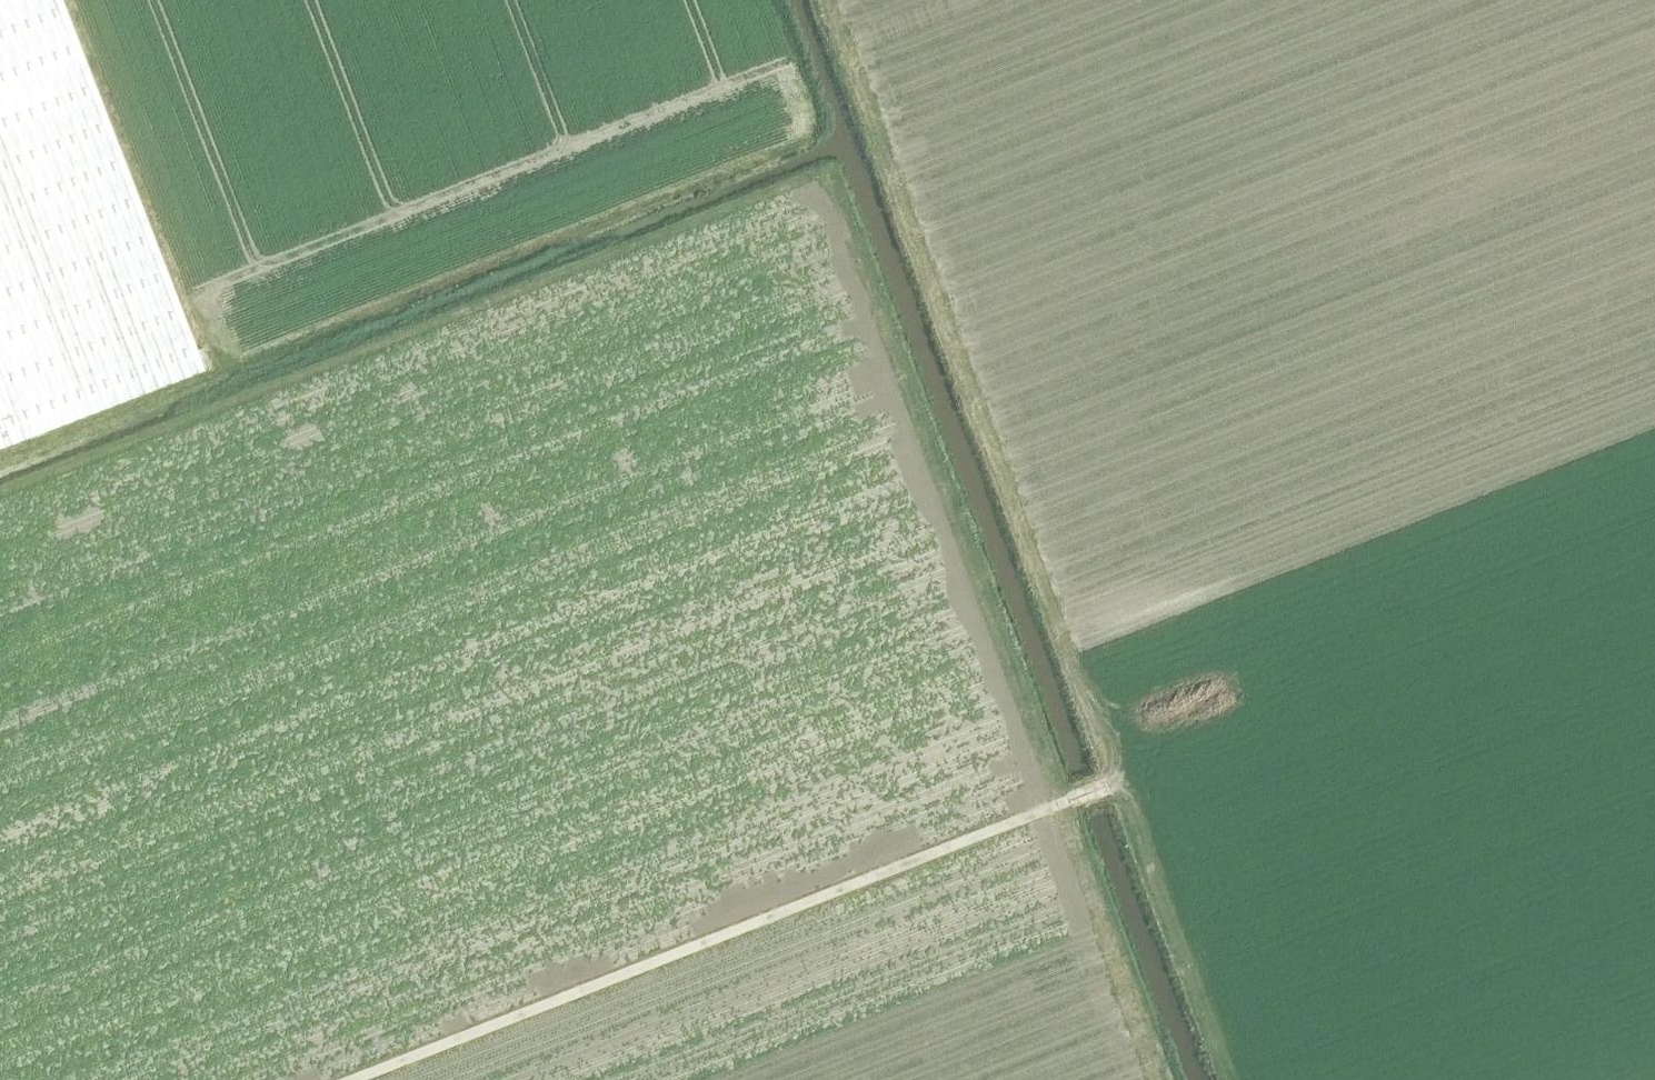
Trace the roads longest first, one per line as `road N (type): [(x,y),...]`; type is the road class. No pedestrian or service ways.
road 1 (track): [(352,1079),(1102,788)]

